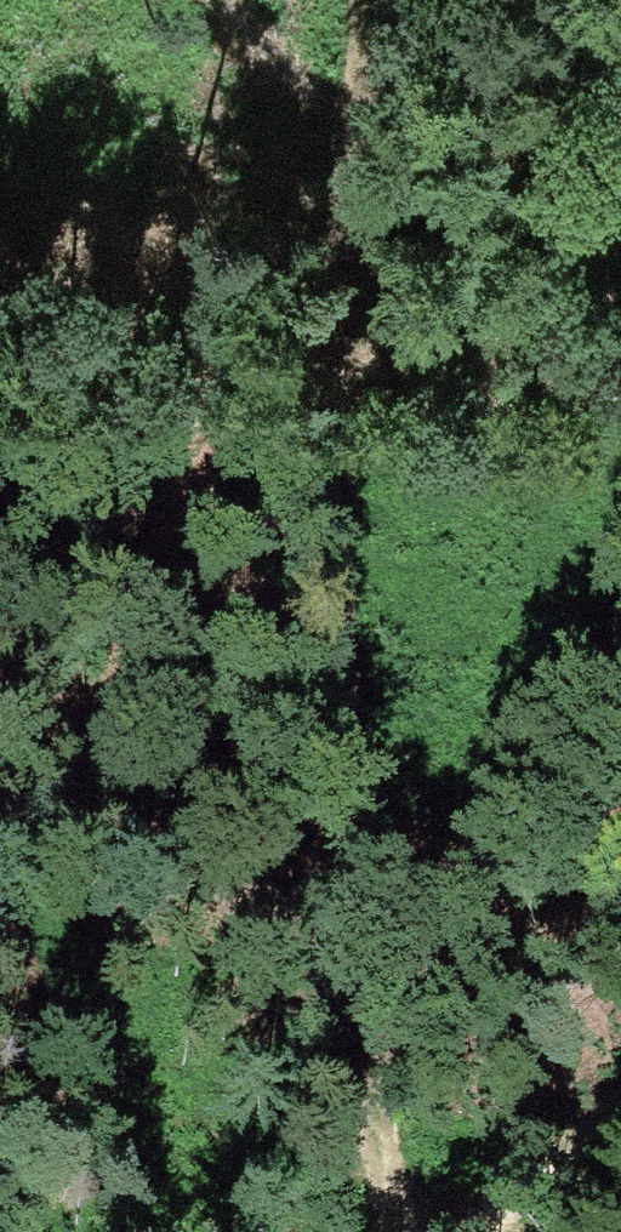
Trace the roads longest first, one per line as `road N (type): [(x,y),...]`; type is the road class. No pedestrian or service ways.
road 1 (track): [(386,1231),(355,1026),(218,733),(0,227)]
road 2 (track): [(355,1026),(363,832),(336,488),(361,0)]
road 3 (track): [(620,1118),(505,1231)]

